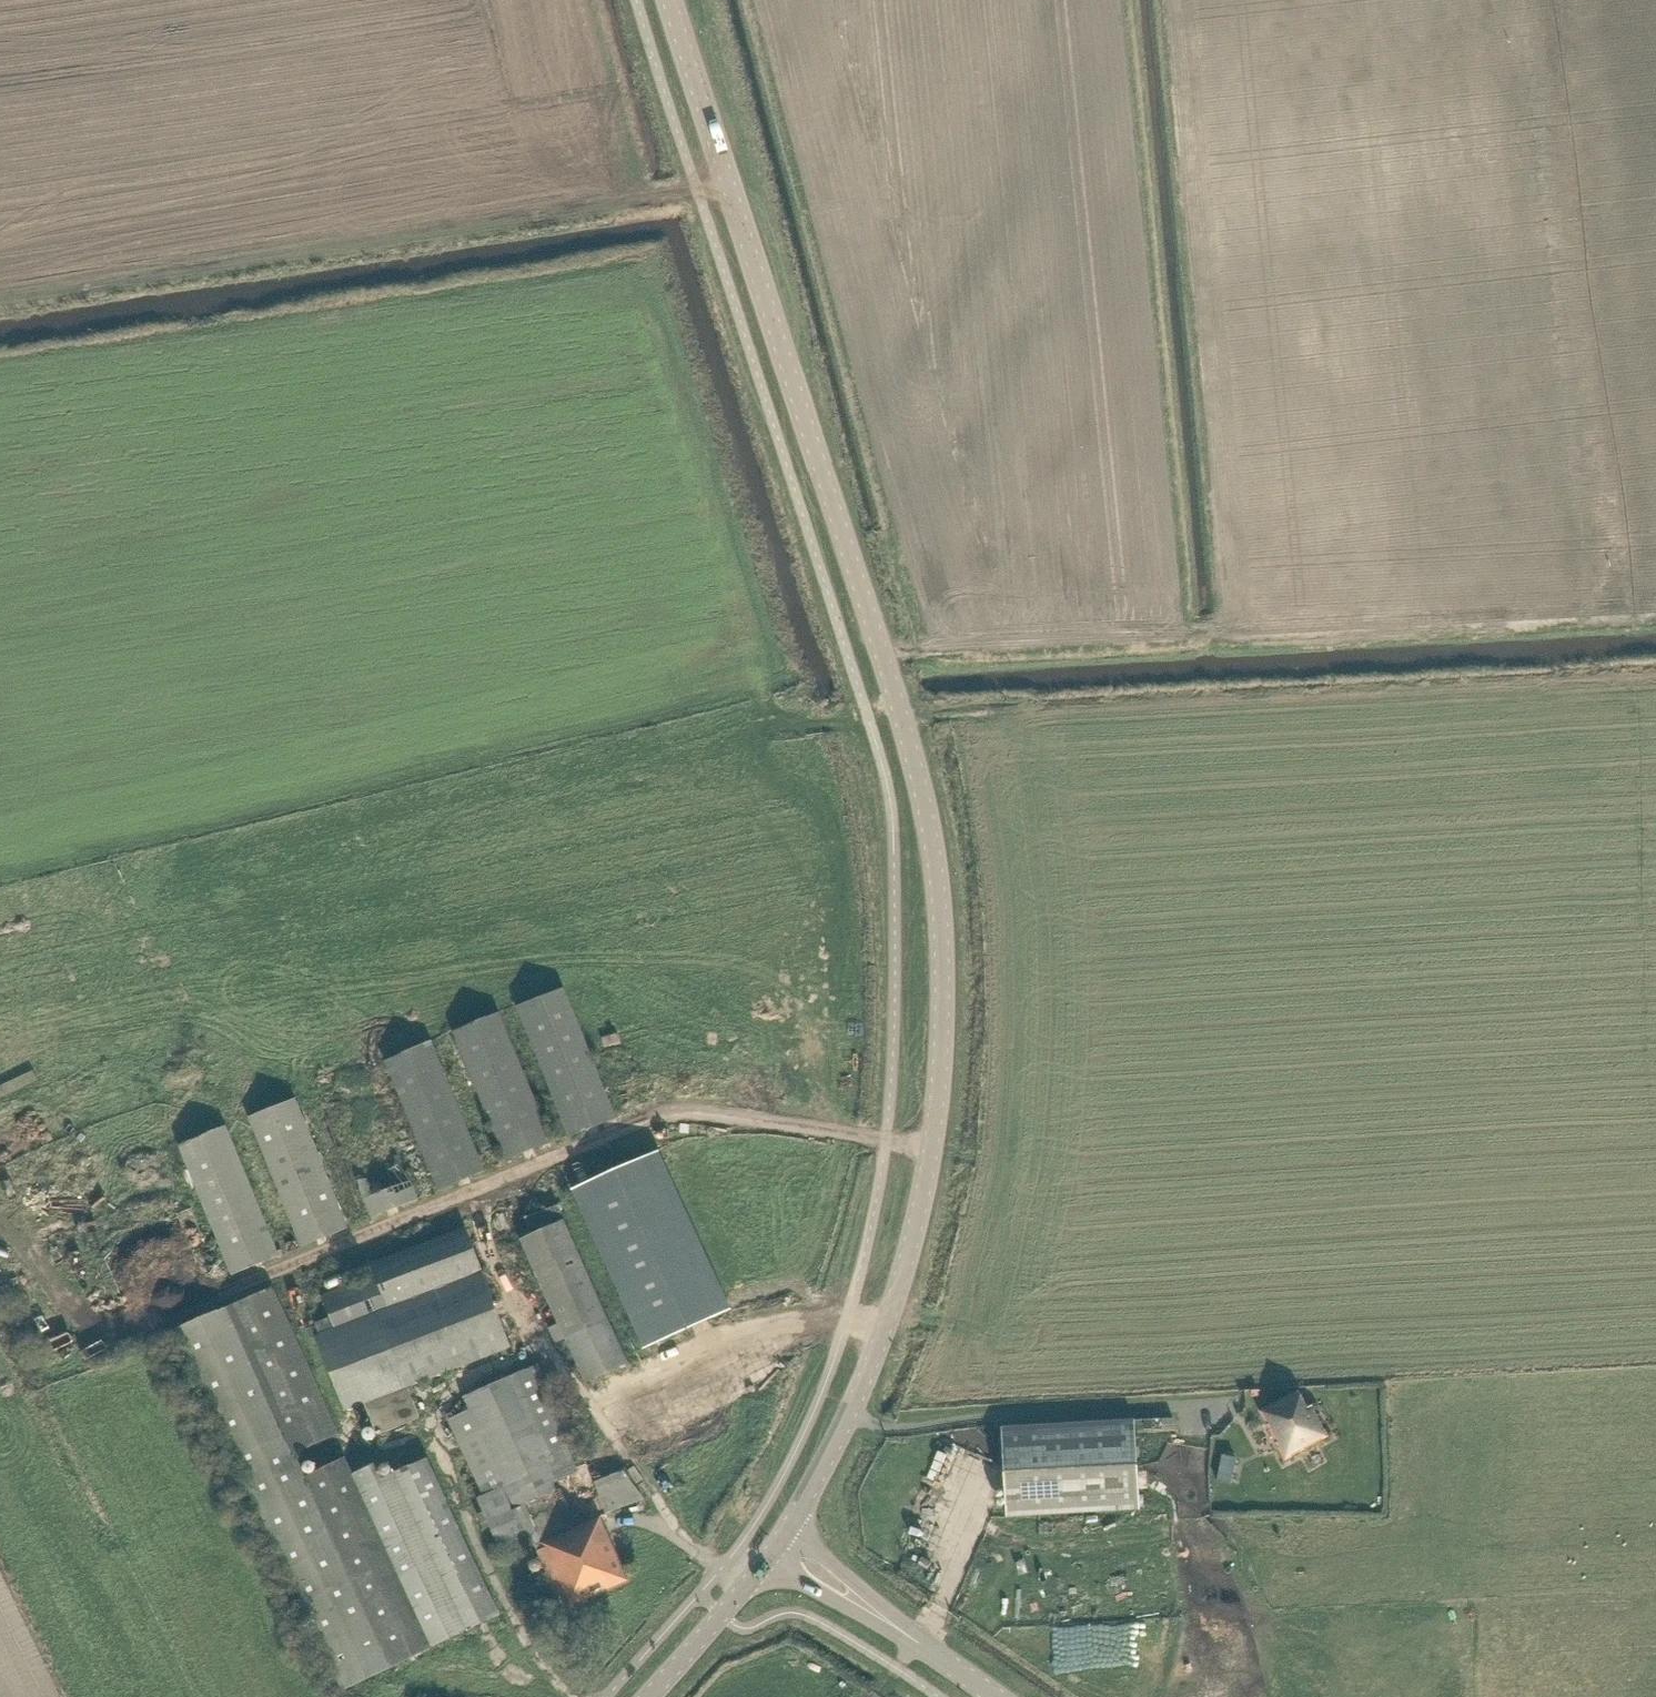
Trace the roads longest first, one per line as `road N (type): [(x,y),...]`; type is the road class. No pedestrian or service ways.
road 1 (tertiary): [(790,1527),(862,1388),(917,1221),(940,1071),(940,901),(889,669),(669,0)]
road 2 (track): [(728,185),(0,296)]
road 3 (track): [(570,1696),(532,1653),(507,1605),(442,1454),(410,1440),(374,1449),(350,1437),(280,1270)]
road 4 (tertiary): [(649,1696),(767,1561)]
road 5 (tertiary): [(918,1642),(790,1527)]
road 6 (tertiary): [(918,1642),(767,1561)]
road 7 (track): [(882,1696),(945,1604),(948,1583)]

